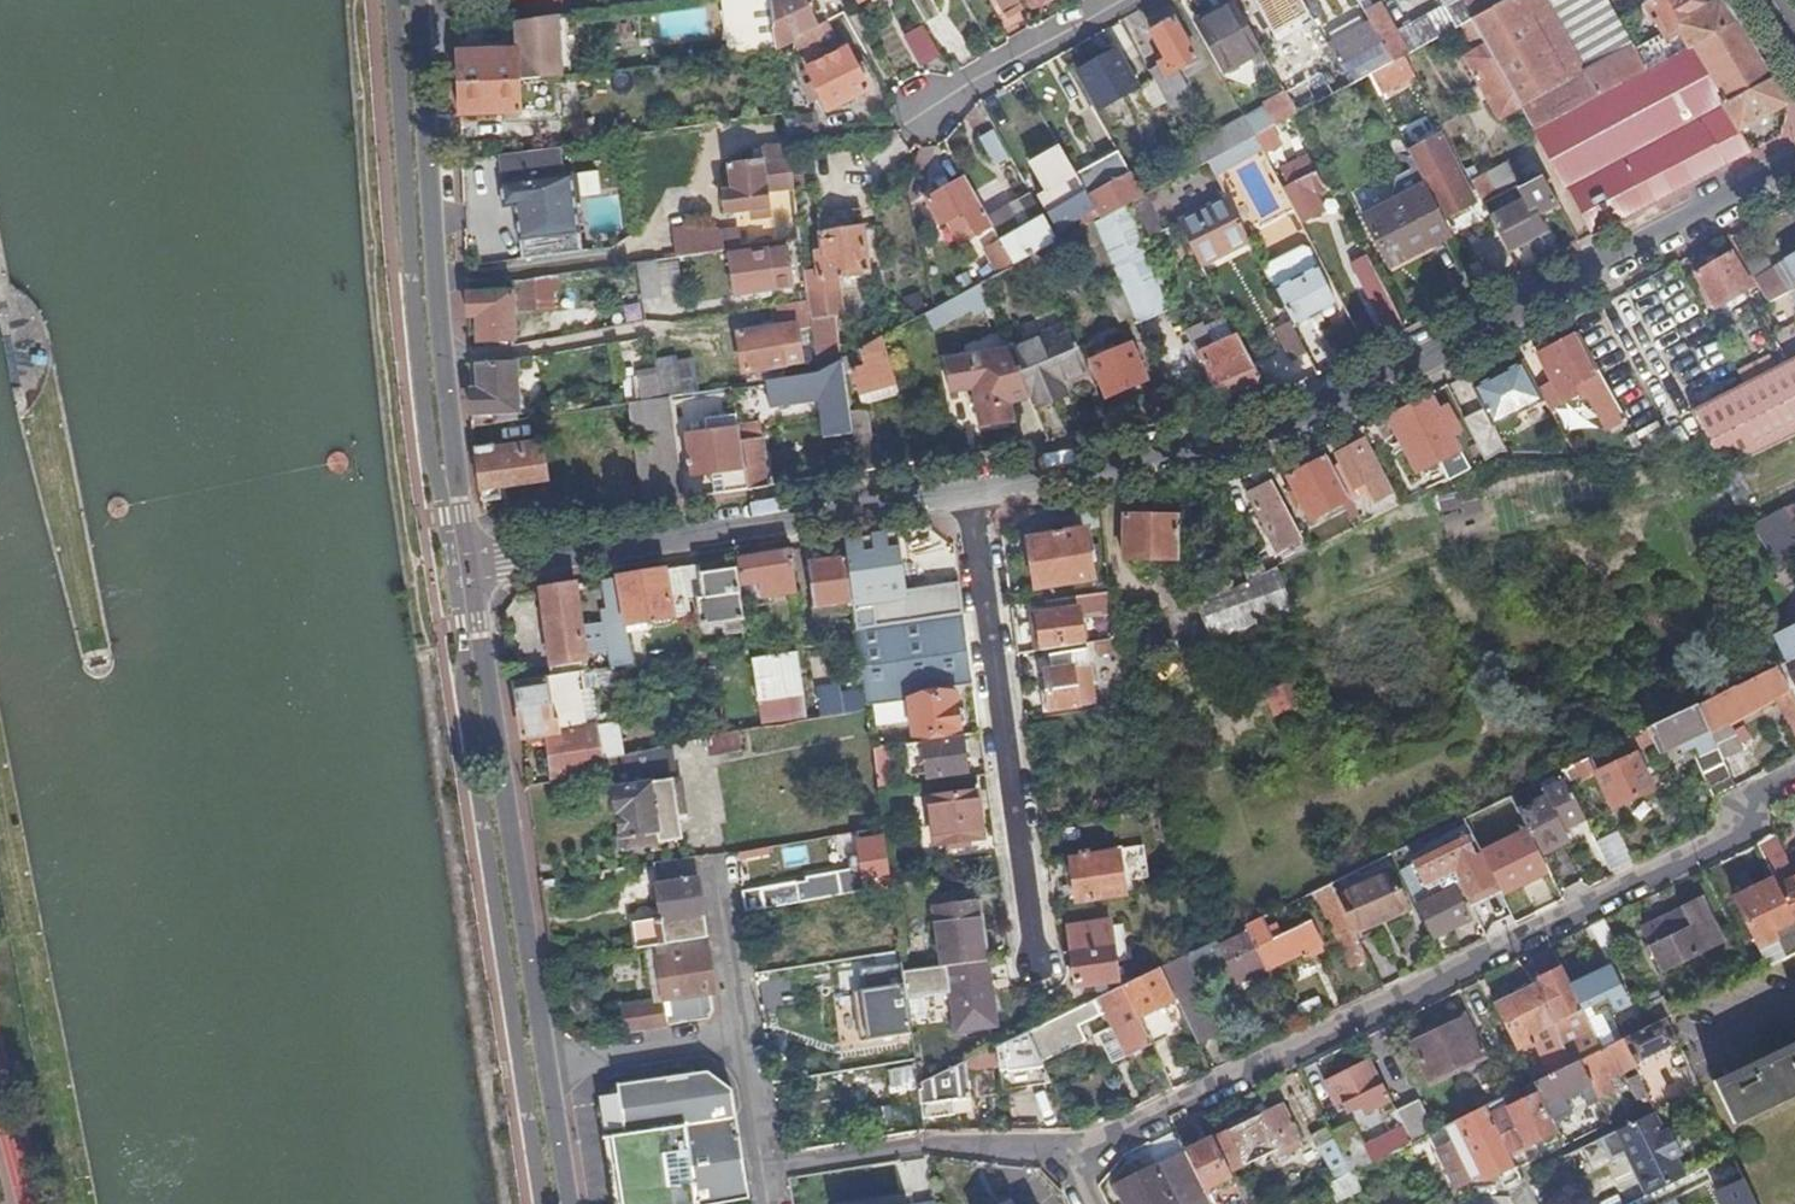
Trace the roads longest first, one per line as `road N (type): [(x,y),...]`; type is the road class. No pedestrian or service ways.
road 1 (residential): [(1794,162),(1304,414),(1205,449),(971,493)]
road 2 (residential): [(1070,1160),(1723,844),(1767,793),(1794,779)]
road 3 (tertiary): [(472,568),(442,355),(417,0)]
road 4 (tertiary): [(544,1069),(472,568)]
road 5 (residential): [(971,493),(472,568)]
road 6 (residential): [(1039,963),(971,493)]
road 7 (residential): [(1070,1160),(930,1144),(770,1172)]
road 8 (residential): [(1122,0),(933,104)]
road 9 (residential): [(749,1033),(544,1069)]
road 10 (residential): [(749,1033),(726,876)]
road 11 (residential): [(770,1172),(749,1033)]
road 12 (tertiary): [(566,1203),(544,1069)]

